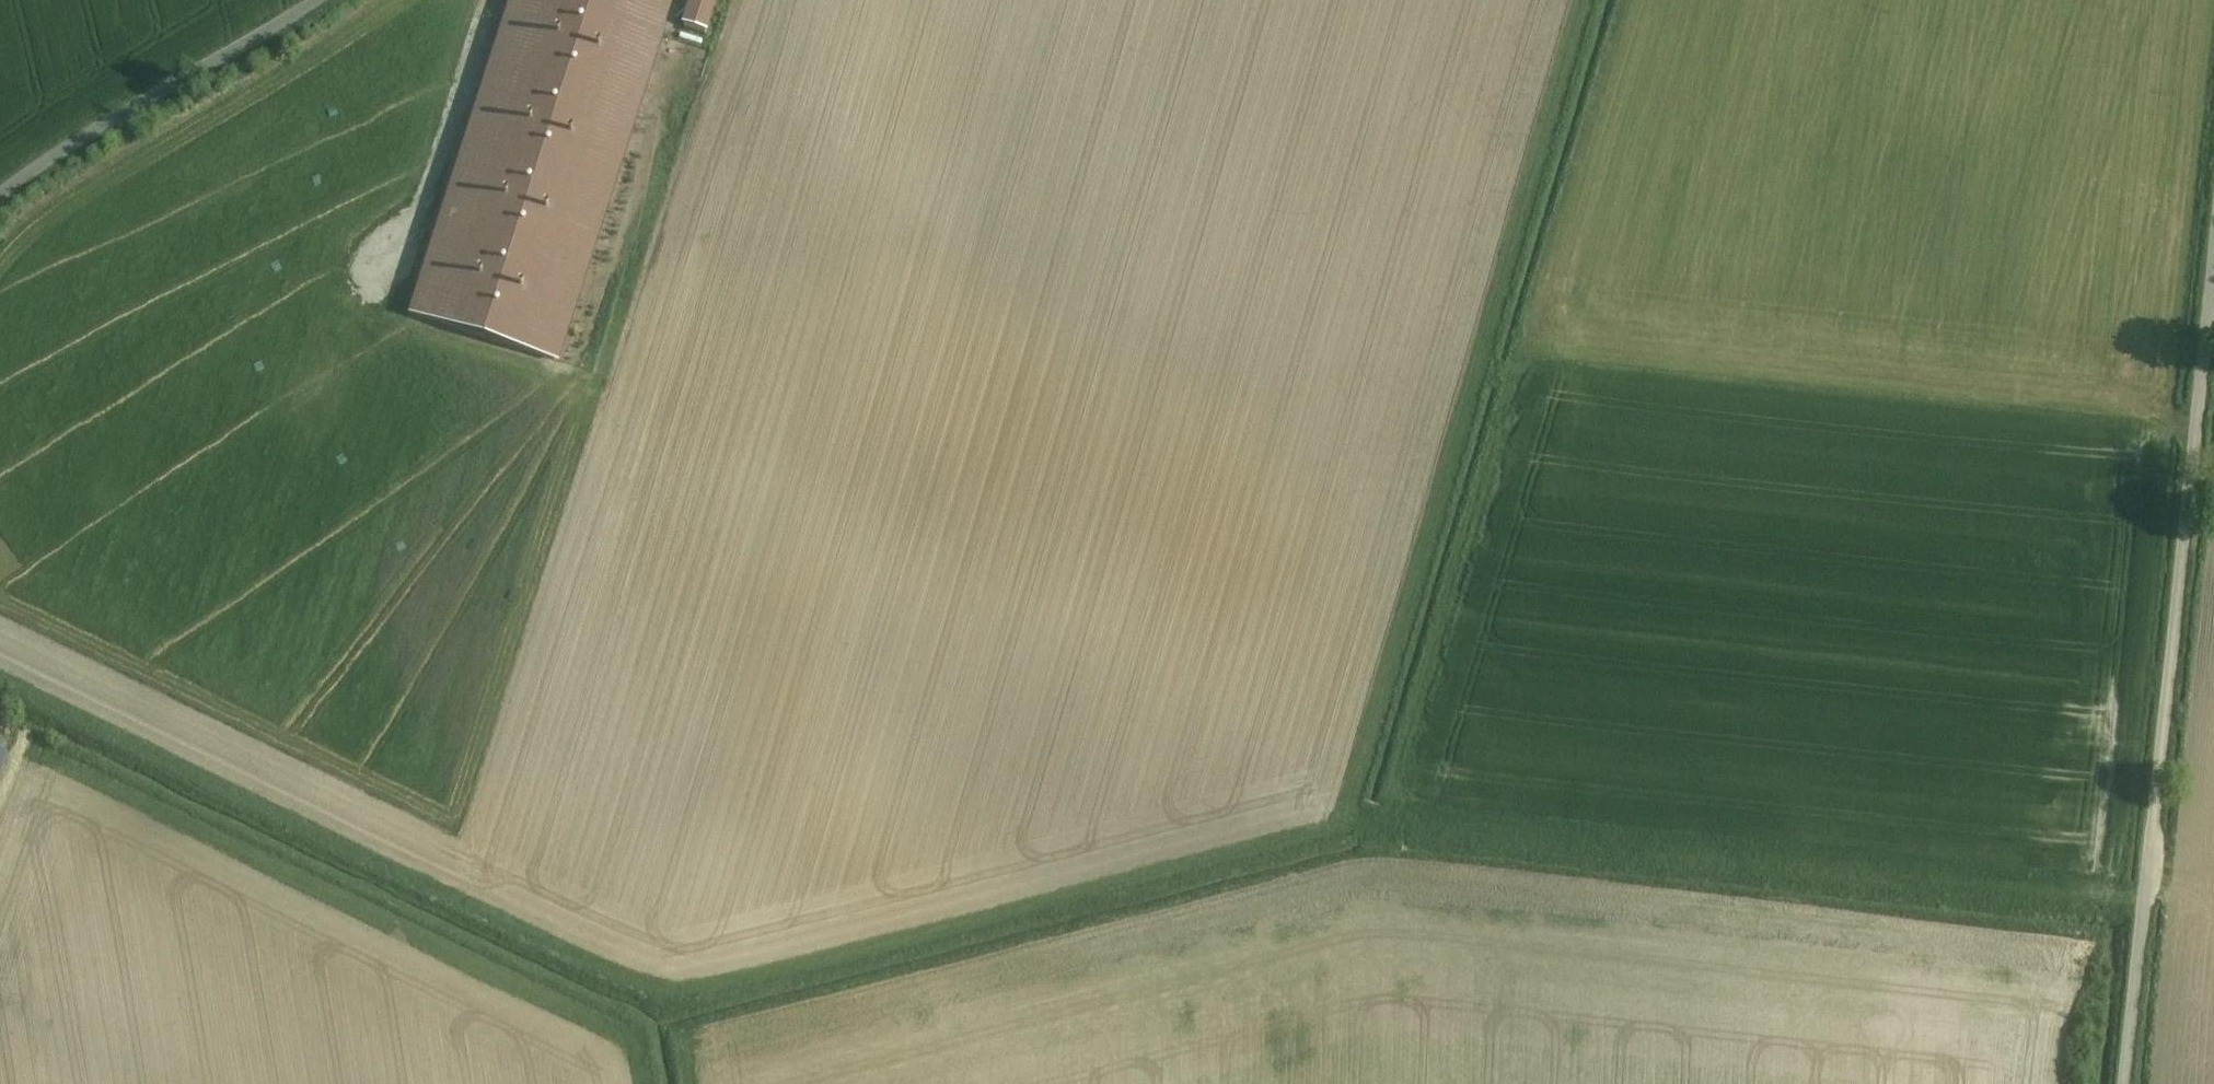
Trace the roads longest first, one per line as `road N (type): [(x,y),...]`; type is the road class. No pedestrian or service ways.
road 1 (unclassified): [(2127,1083),(2213,268)]
road 2 (unclassified): [(0,193),(88,129),(314,0)]

